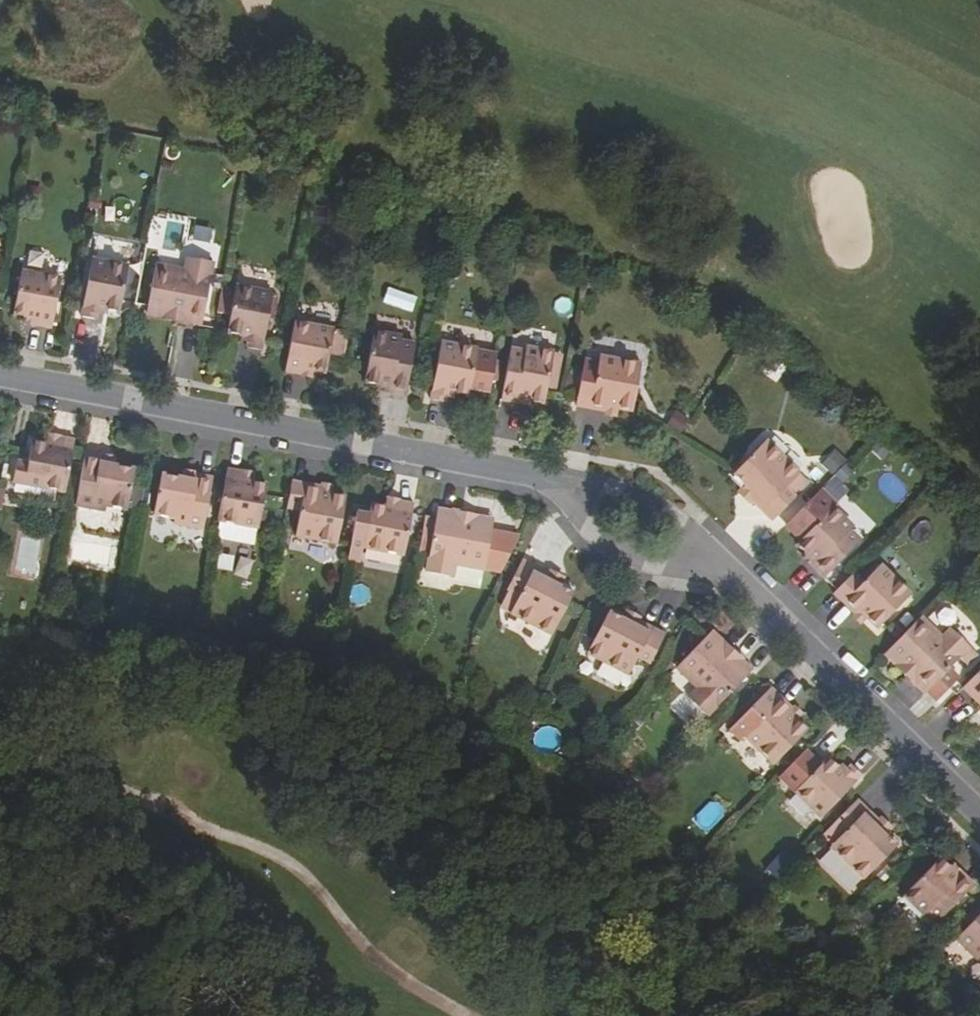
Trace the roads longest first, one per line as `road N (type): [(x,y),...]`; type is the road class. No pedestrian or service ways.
road 1 (residential): [(979,817),(723,567),(563,483),(0,377)]

